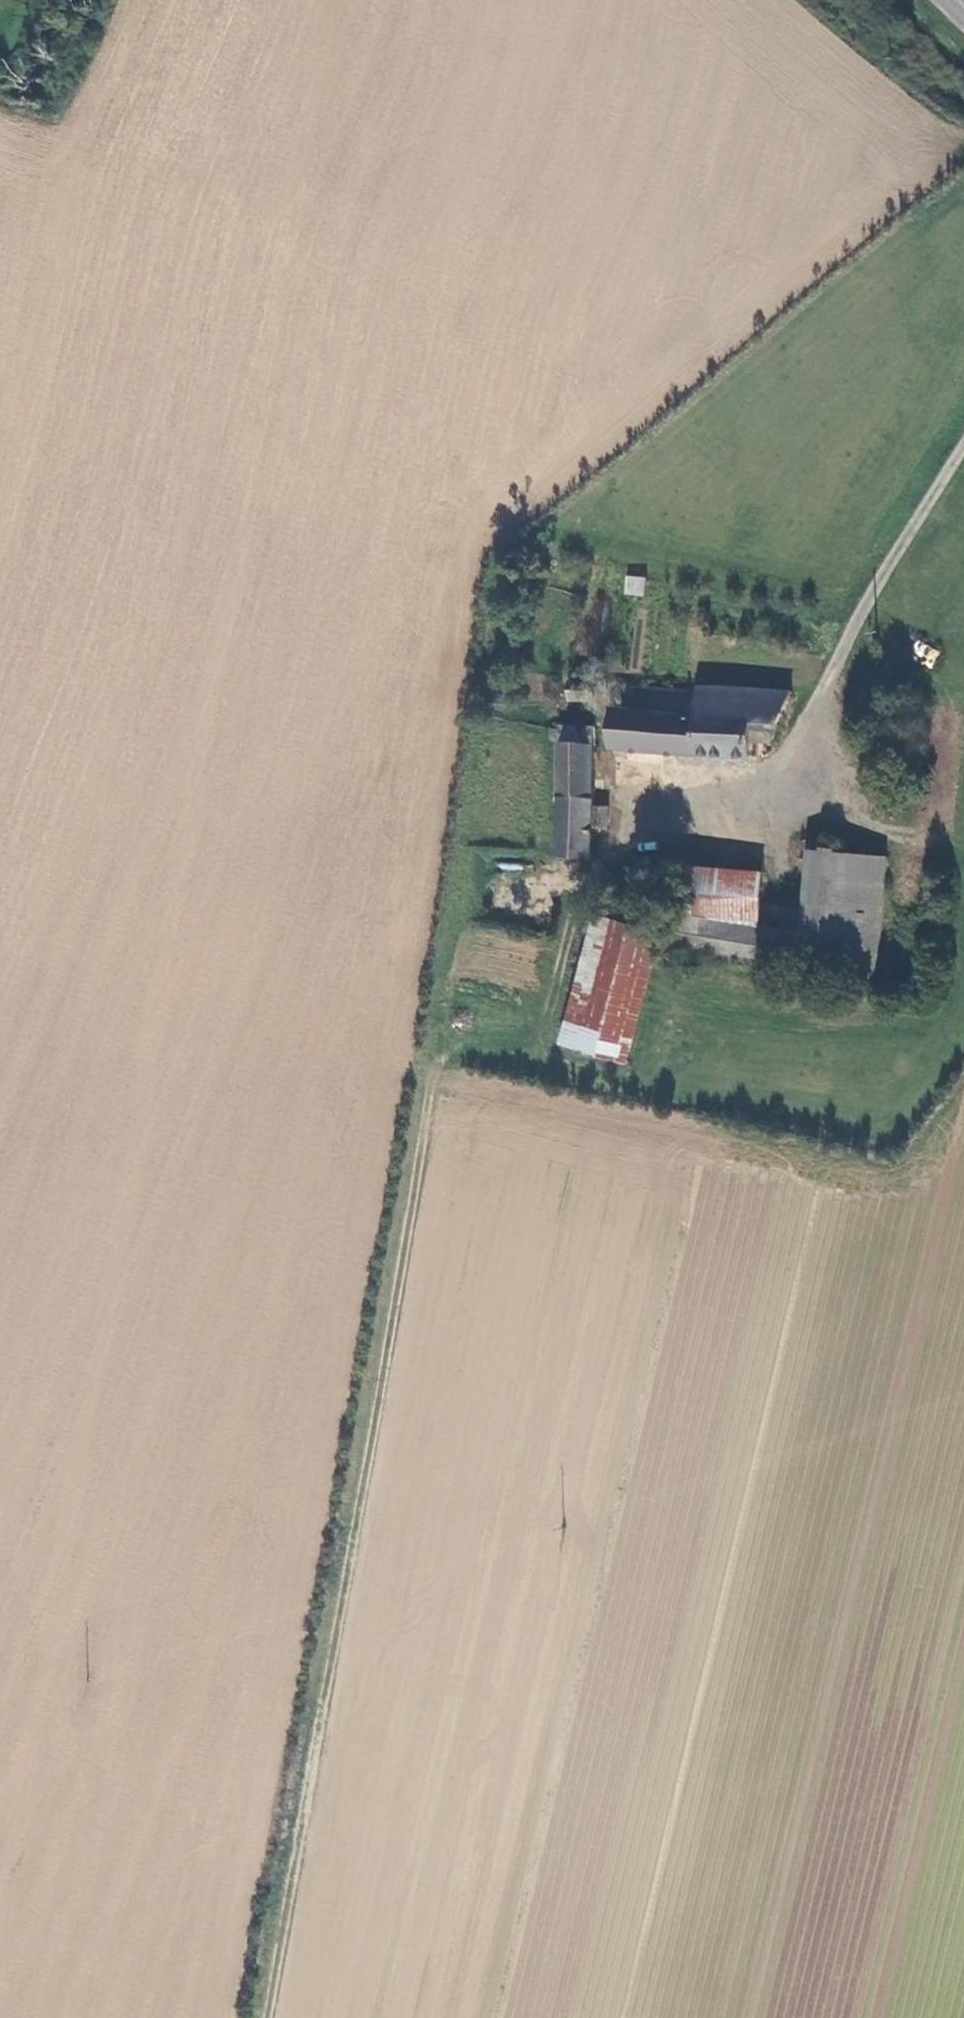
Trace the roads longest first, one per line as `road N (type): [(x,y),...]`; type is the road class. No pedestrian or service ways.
road 1 (unclassified): [(963,446),(776,763)]

